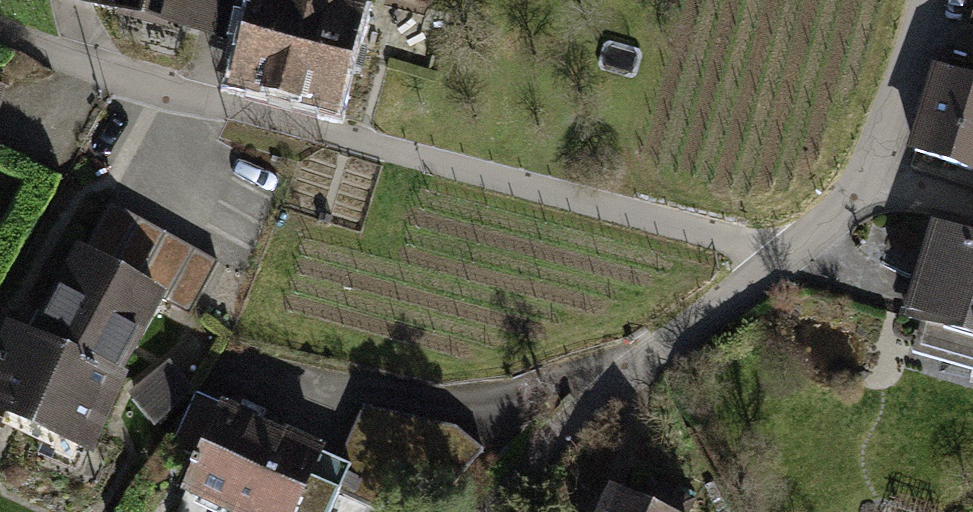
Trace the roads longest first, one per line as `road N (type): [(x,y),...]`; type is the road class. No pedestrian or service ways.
road 1 (residential): [(487,511),(602,395),(834,217),(871,169)]
road 2 (residential): [(871,169),(931,0)]

